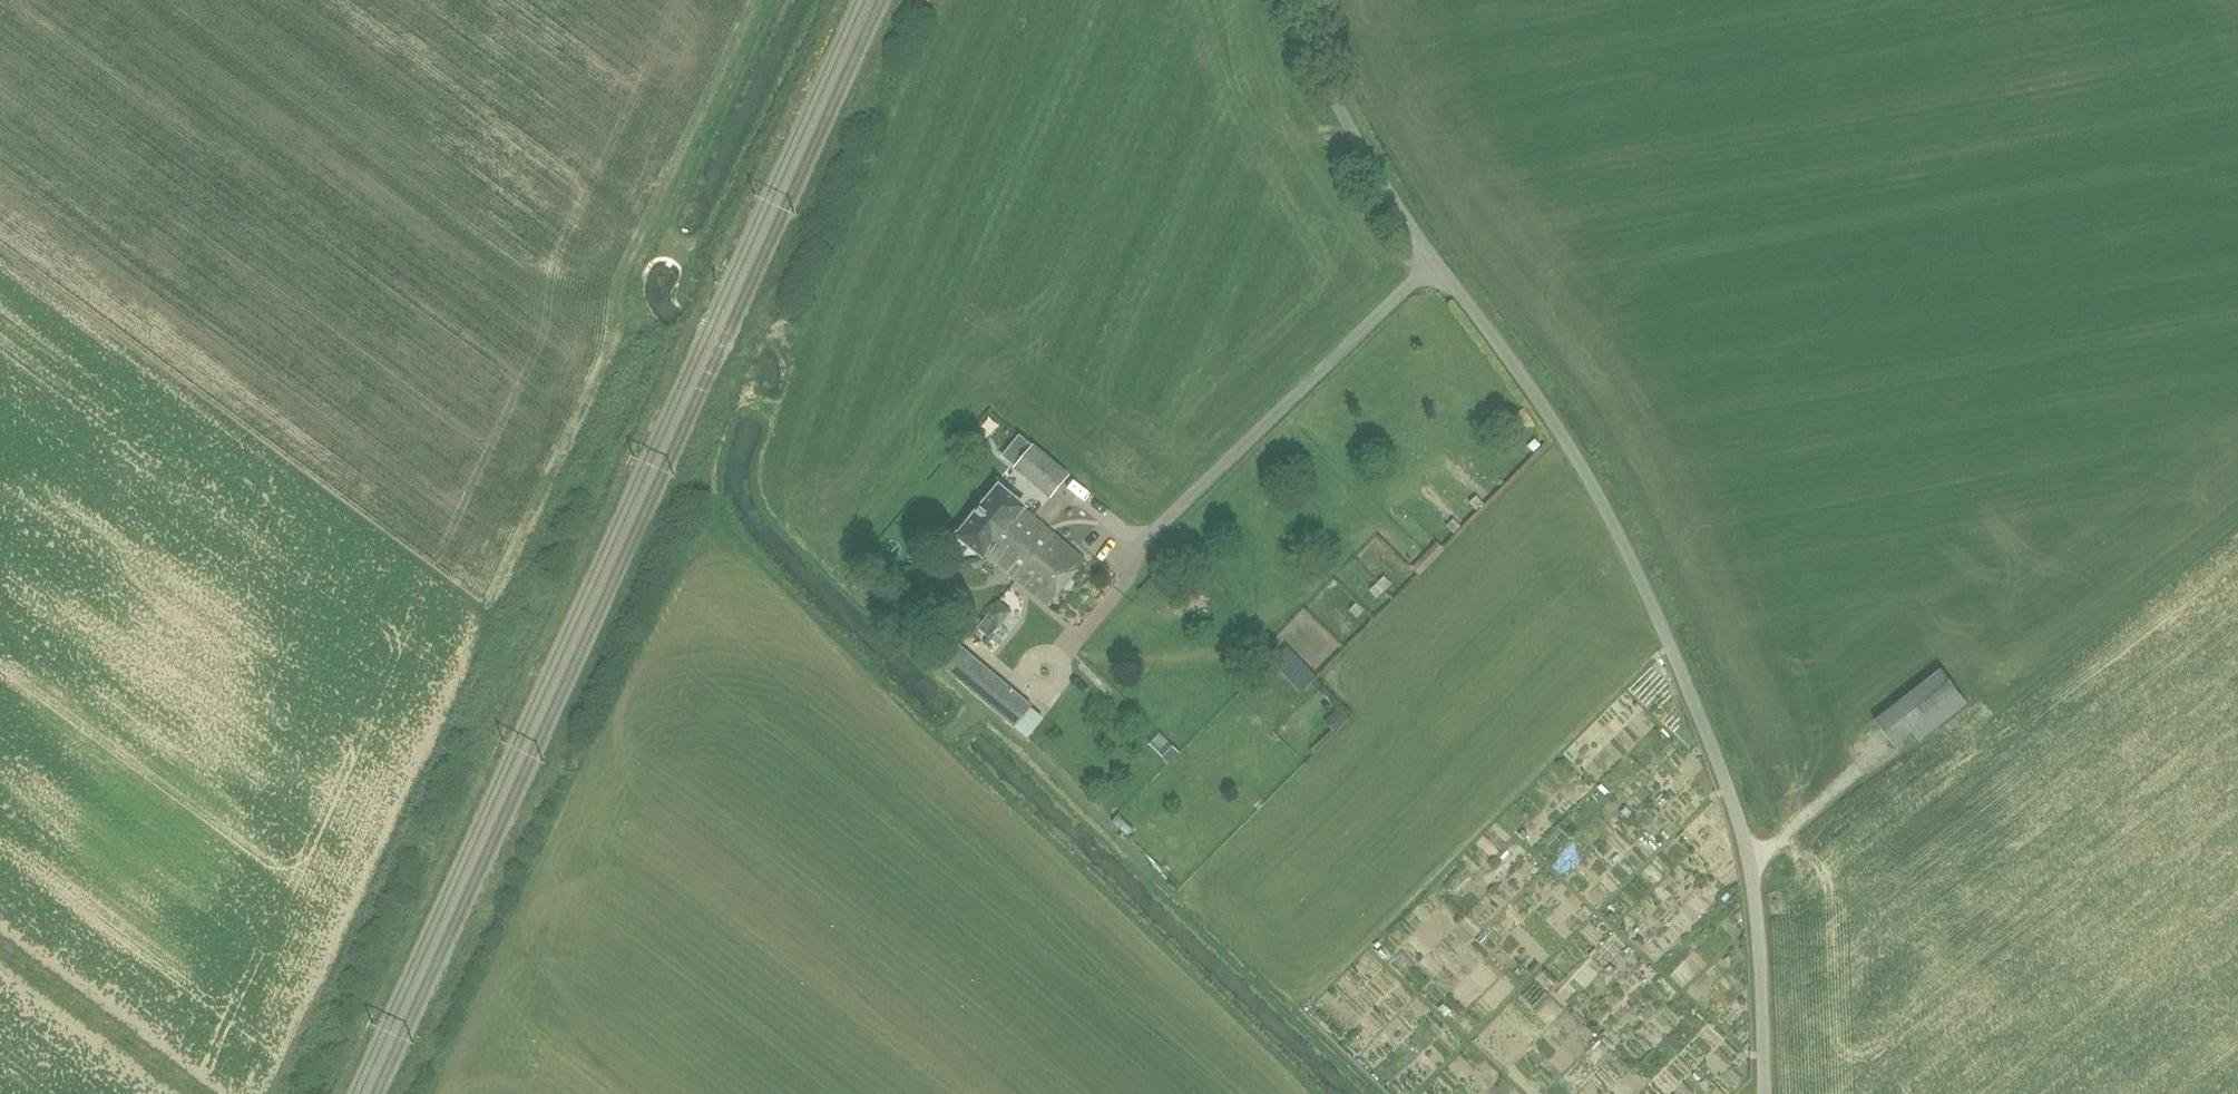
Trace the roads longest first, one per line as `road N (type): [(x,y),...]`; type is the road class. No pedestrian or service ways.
road 1 (unclassified): [(1764,1093),(1751,868),(1727,785),(1647,589),(1561,431),(1356,140),(1295,0)]

